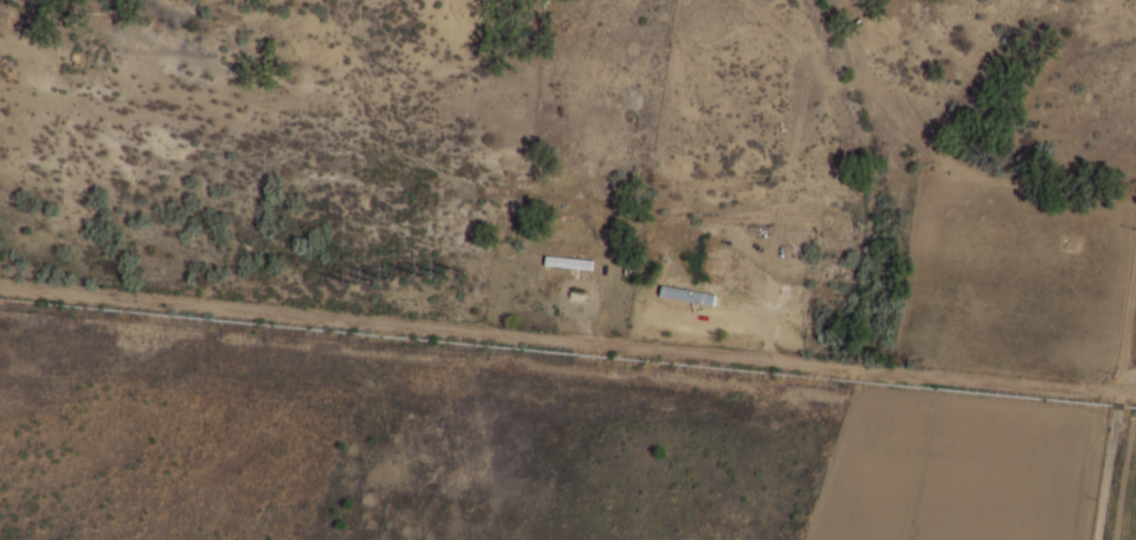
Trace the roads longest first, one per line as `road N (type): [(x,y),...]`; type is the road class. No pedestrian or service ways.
road 1 (tertiary): [(0,289),(1135,396)]
road 2 (track): [(1099,539),(1119,394)]

